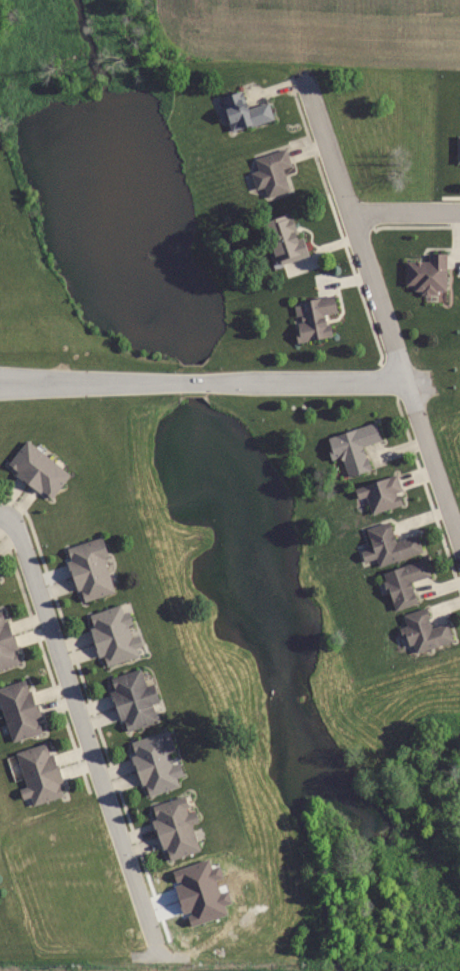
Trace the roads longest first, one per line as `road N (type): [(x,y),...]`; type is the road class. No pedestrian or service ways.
road 1 (residential): [(306,85),(459,536)]
road 2 (residential): [(0,513),(13,519),(20,538),(160,954)]
road 3 (residential): [(47,381),(459,380)]

